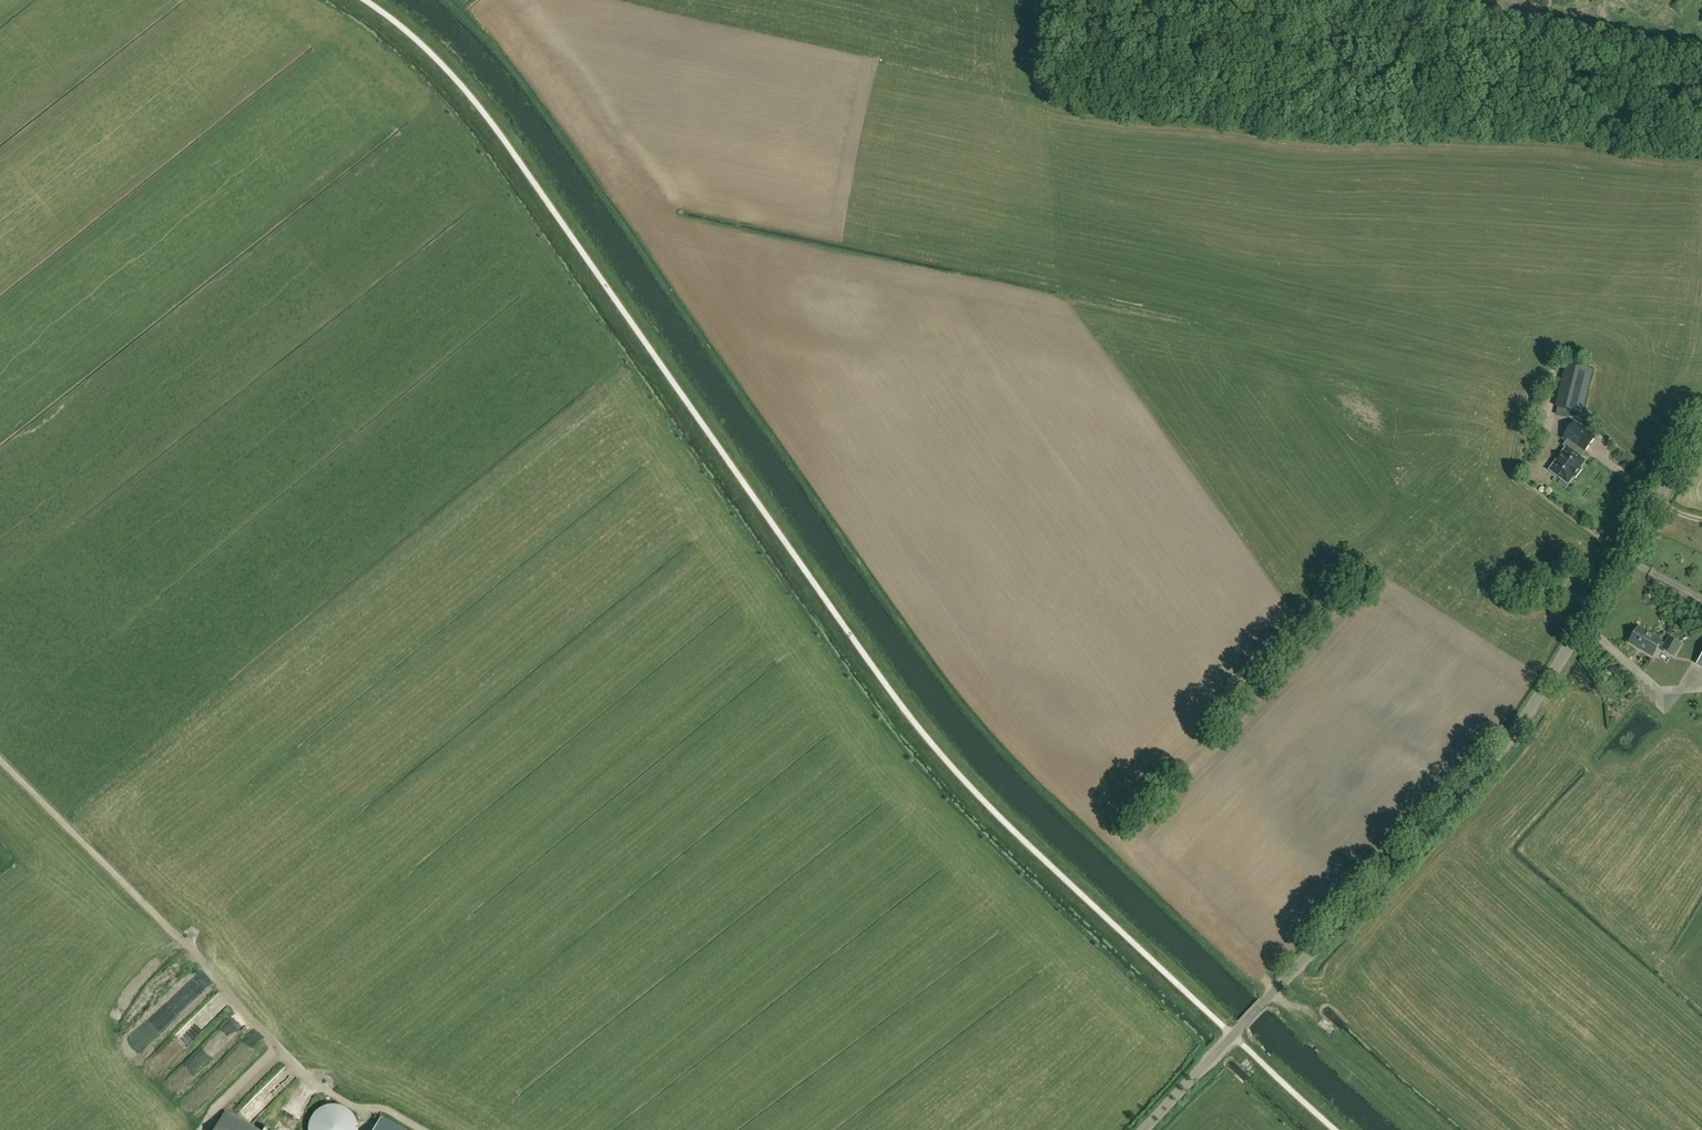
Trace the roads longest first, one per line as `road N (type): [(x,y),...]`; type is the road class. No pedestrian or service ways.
road 1 (unclassified): [(1146,1129),(1504,750),(1701,433)]

